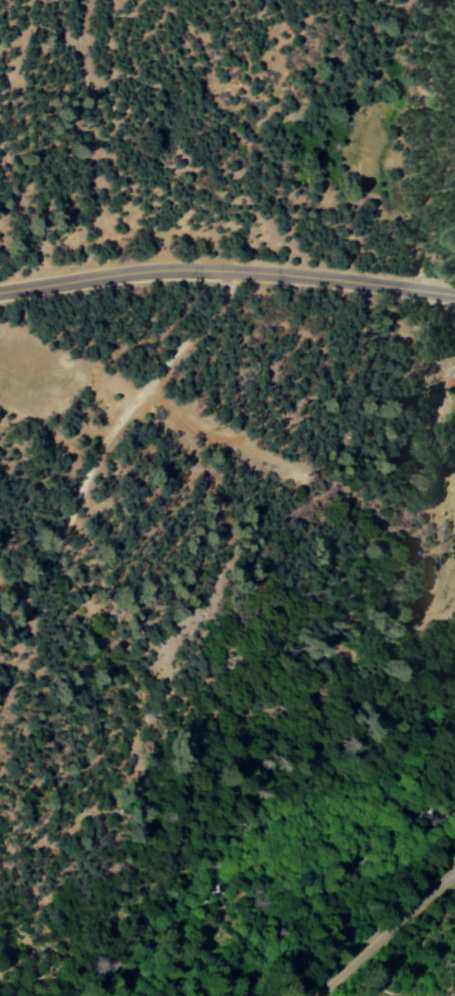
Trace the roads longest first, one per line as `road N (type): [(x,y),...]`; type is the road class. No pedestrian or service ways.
road 1 (tertiary): [(454,293),(201,265),(0,295)]
road 2 (tertiary): [(320,995),(454,880)]

